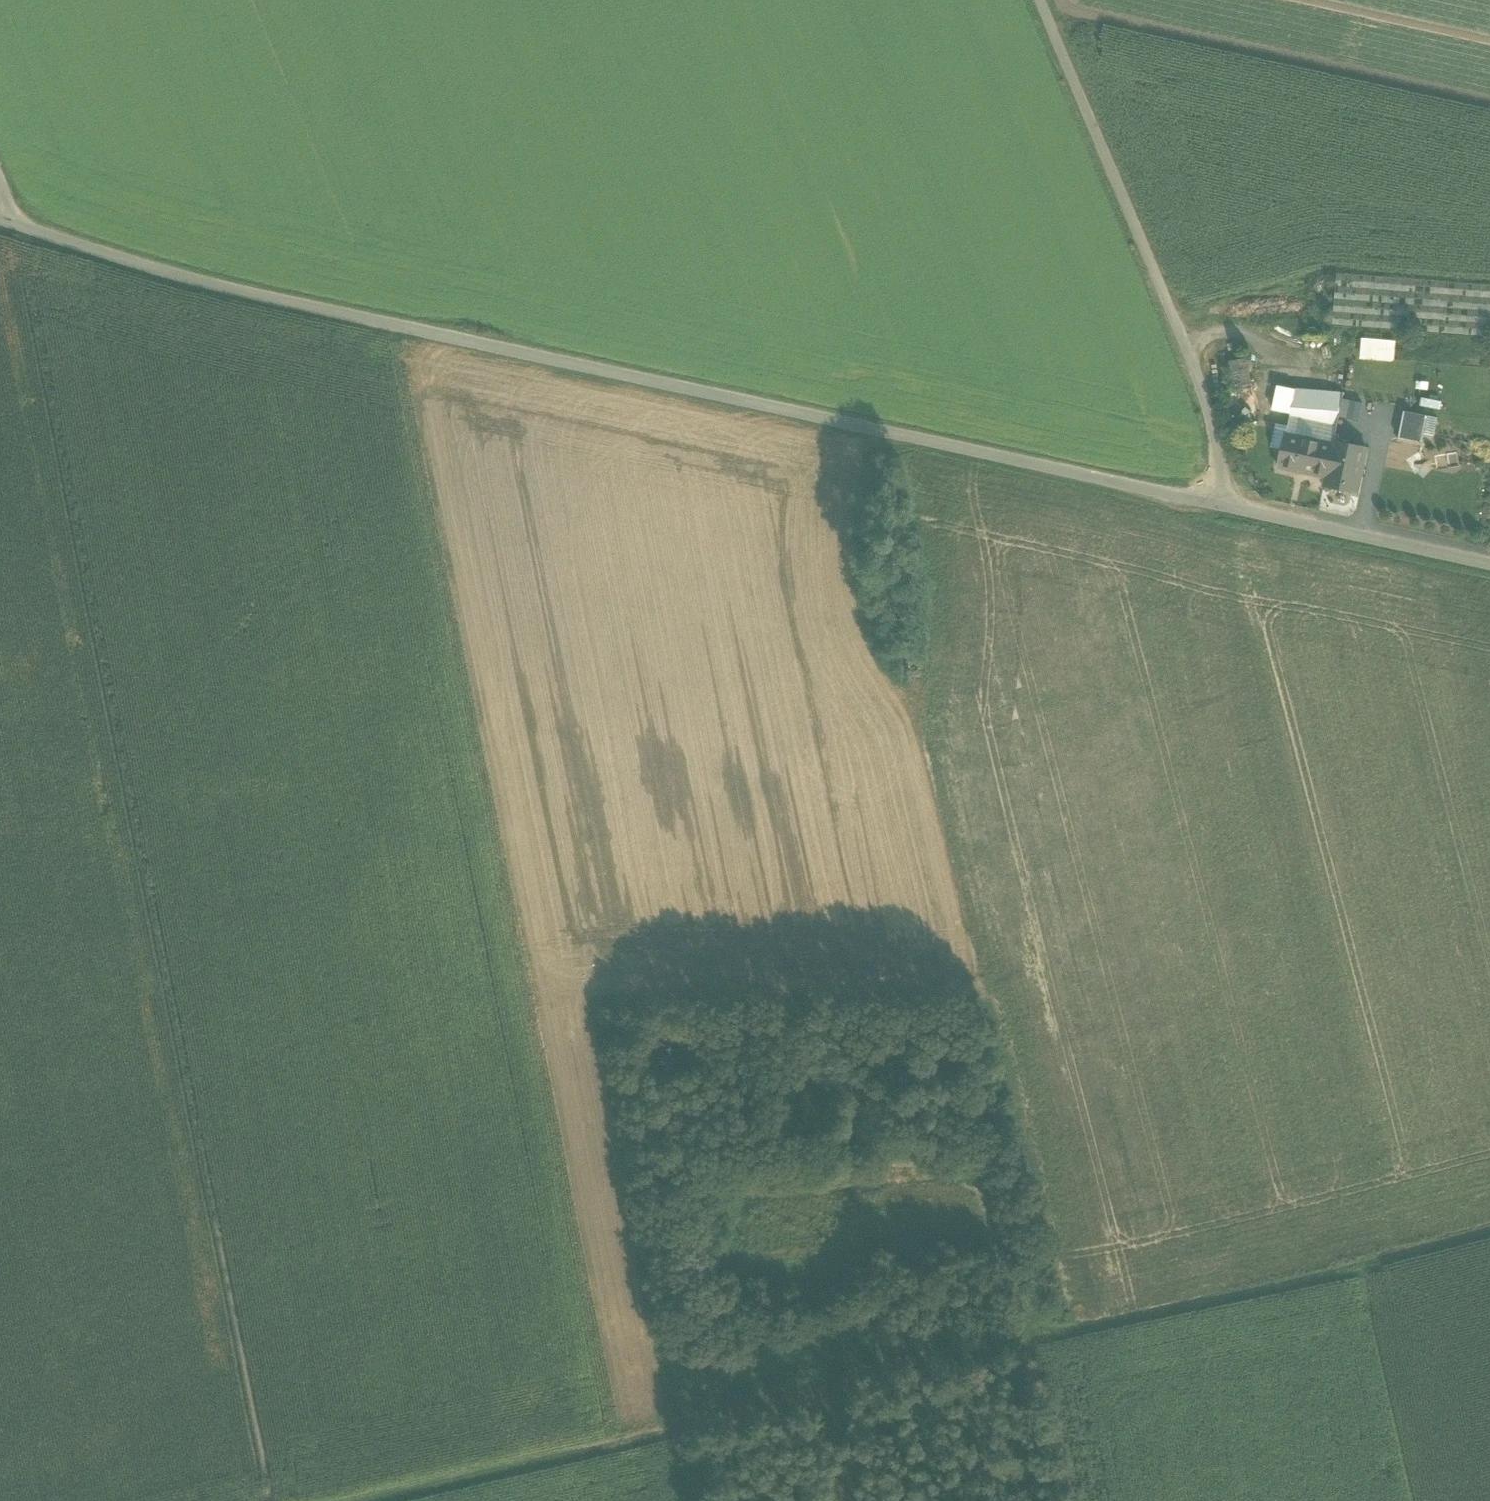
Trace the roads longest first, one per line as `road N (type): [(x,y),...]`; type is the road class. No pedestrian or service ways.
road 1 (unclassified): [(0,220),(195,281),(1219,506)]
road 2 (track): [(1219,506),(1225,479),(1203,384),(1038,0)]
road 3 (unclassified): [(1489,565),(1219,506)]

